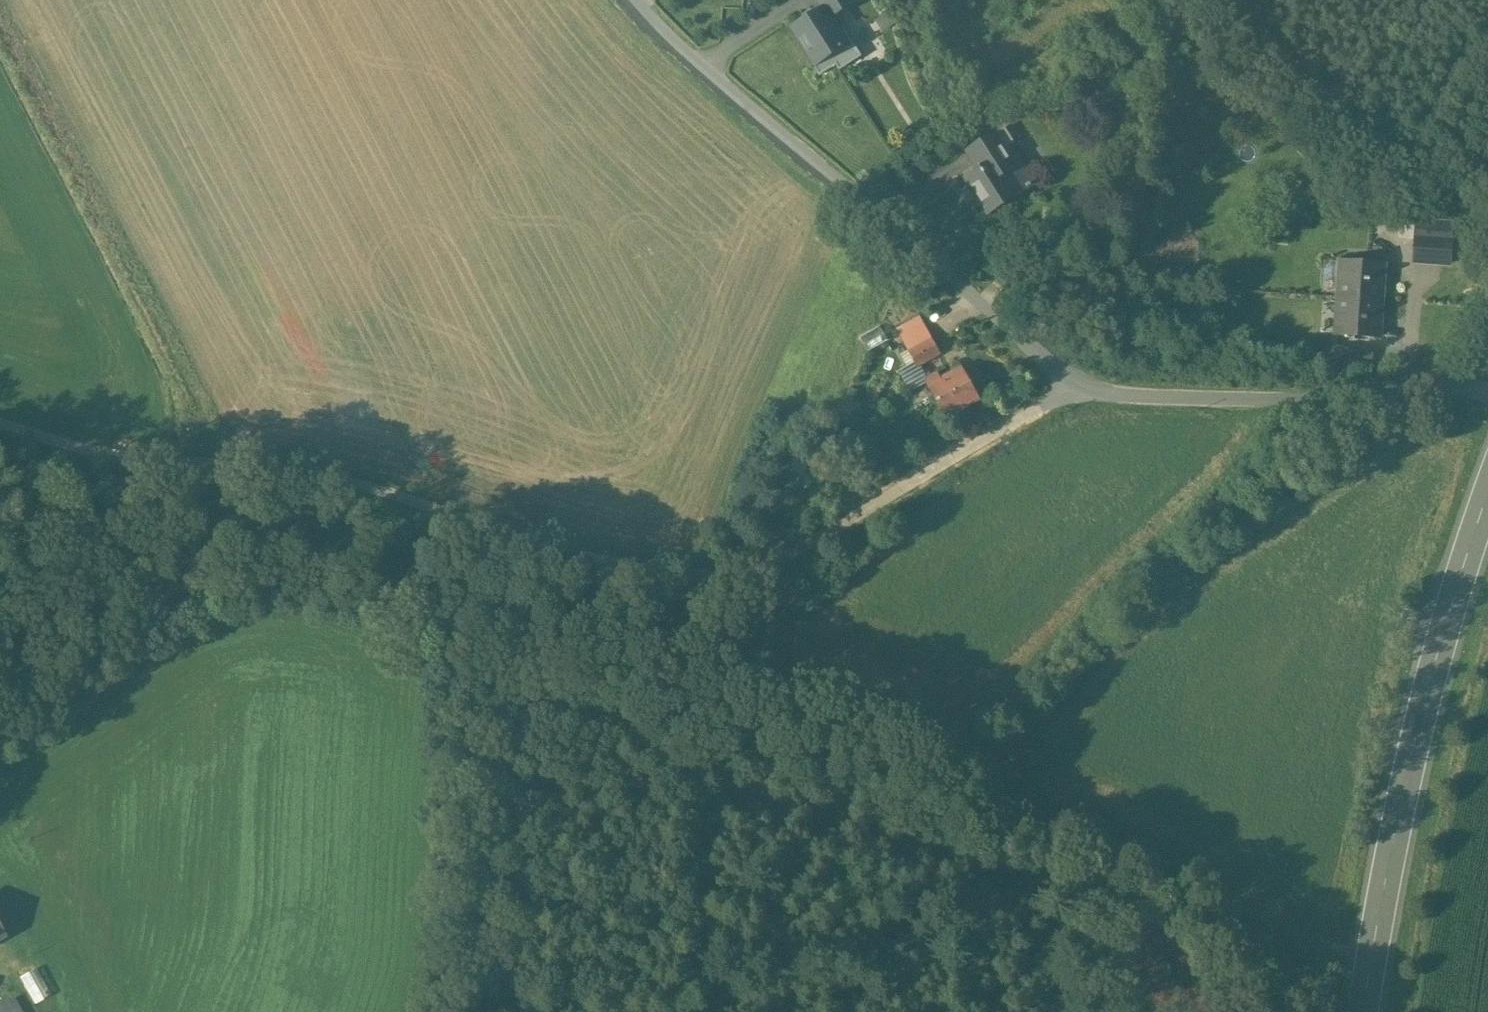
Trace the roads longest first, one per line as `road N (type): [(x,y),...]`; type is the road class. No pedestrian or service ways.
road 1 (unclassified): [(1073,388),(774,563),(692,578),(551,550),(348,482),(94,453),(0,424)]
road 2 (unclassified): [(644,0),(765,131),(1073,388)]
road 3 (secondary): [(1363,1011),(1405,785),(1487,503)]
road 4 (unclassified): [(1073,388),(1255,400),(1487,393)]

